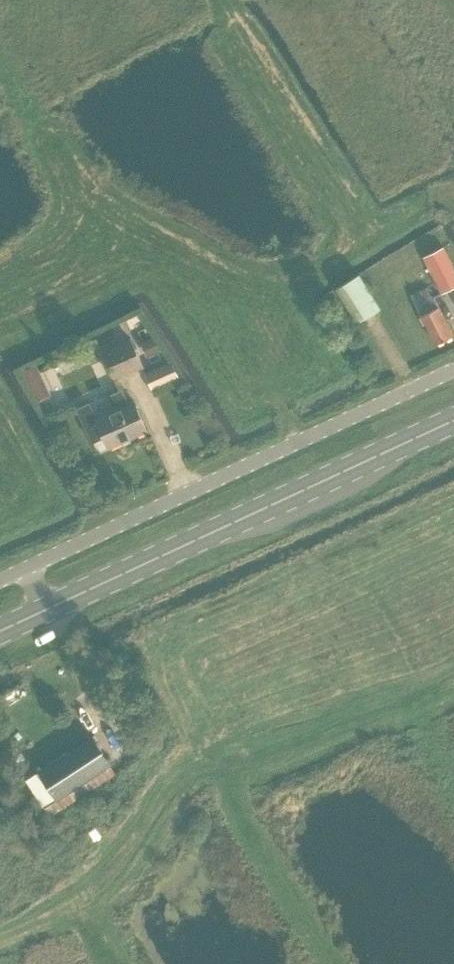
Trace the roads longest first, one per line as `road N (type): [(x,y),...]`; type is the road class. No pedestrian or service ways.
road 1 (primary): [(0,633),(453,420)]
road 2 (unclassified): [(0,580),(453,369)]

